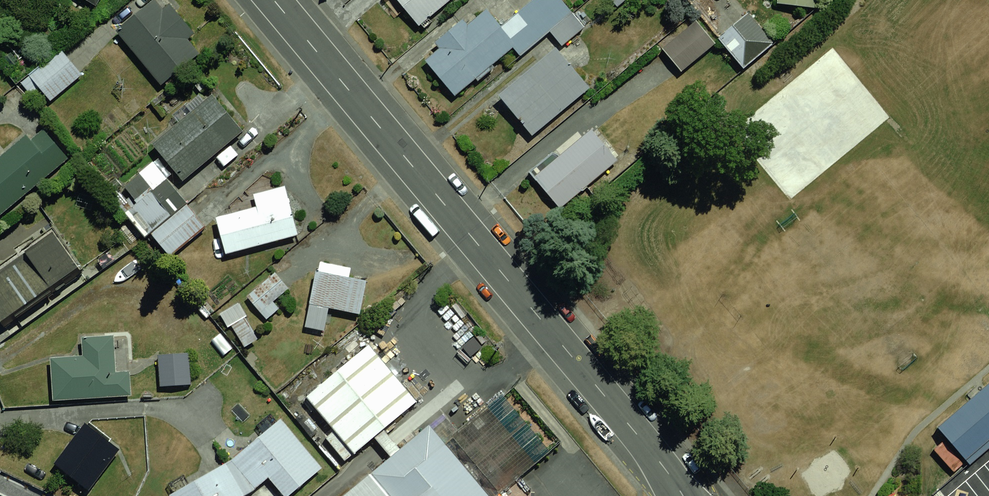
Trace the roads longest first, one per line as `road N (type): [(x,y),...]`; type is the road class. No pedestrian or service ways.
road 1 (residential): [(274,0),(682,495)]

